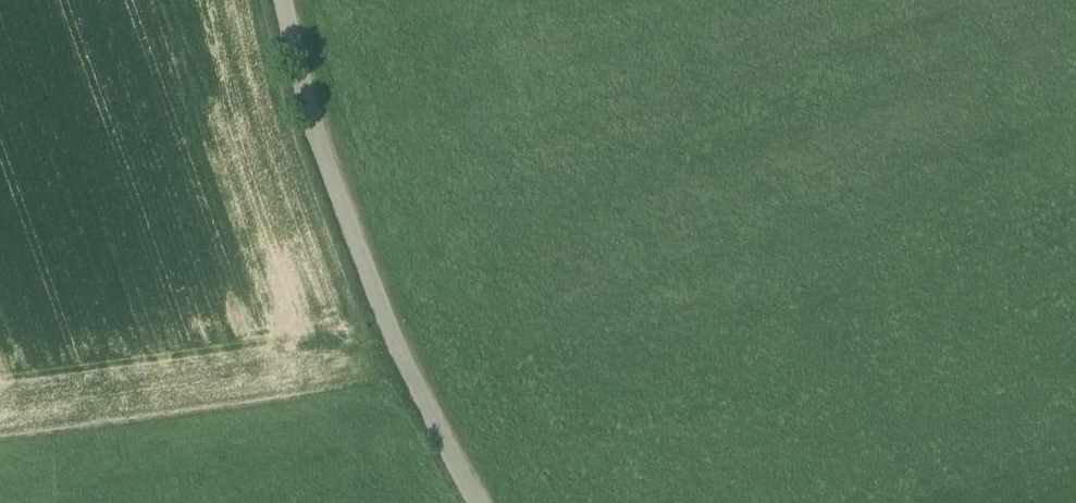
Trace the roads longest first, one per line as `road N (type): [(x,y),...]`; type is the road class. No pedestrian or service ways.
road 1 (residential): [(281,0),(306,109),(349,237),(426,418),(475,502)]

